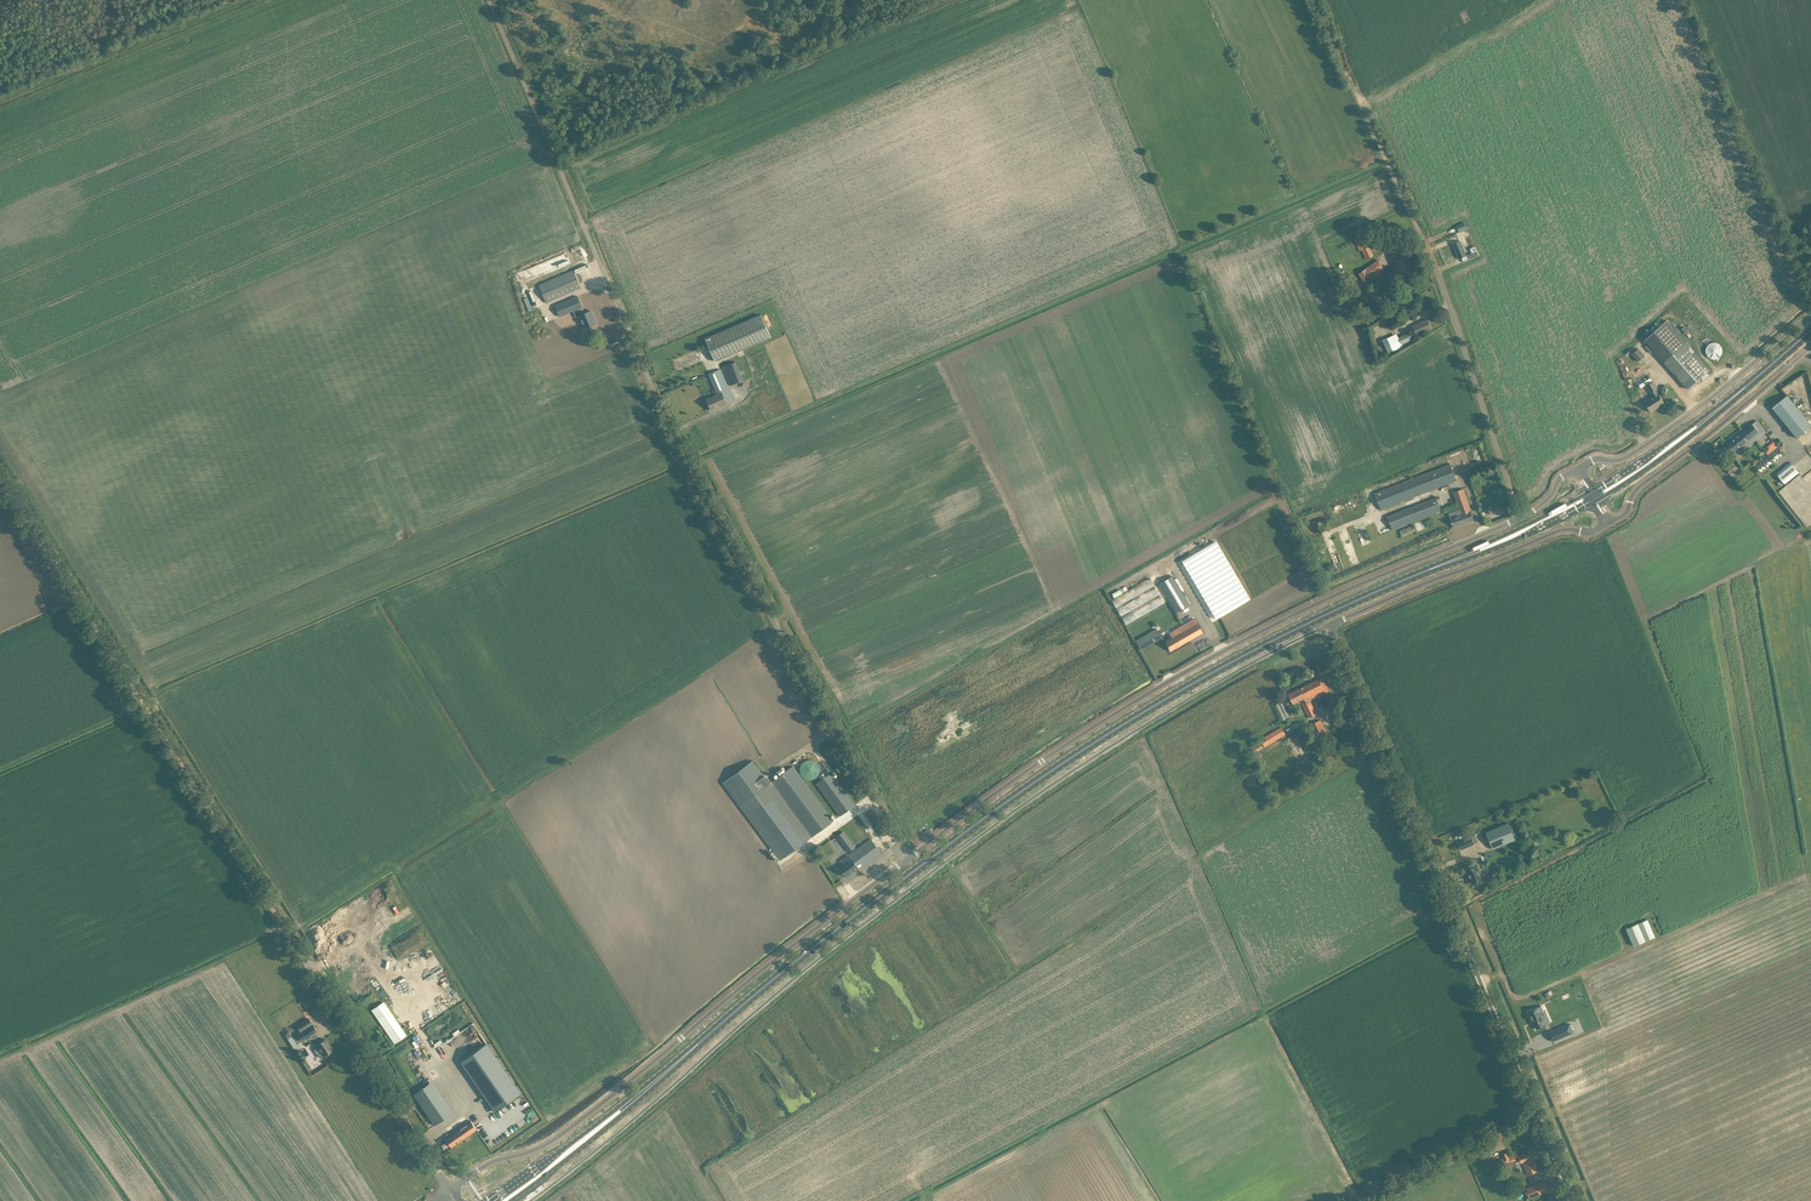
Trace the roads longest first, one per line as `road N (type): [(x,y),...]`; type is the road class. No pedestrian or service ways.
road 1 (unclassified): [(904,862),(676,442),(489,0)]
road 2 (track): [(437,1173),(0,478)]
road 3 (primary): [(663,1074),(795,961),(1010,799),(1159,703),(1326,614)]
road 4 (unclassified): [(904,862),(554,1139),(489,1164),(449,1191)]
road 5 (track): [(1519,518),(1452,314),(1315,0)]
road 6 (unclassified): [(1324,602),(1102,722),(904,862)]
road 7 (unclassified): [(1329,625),(1555,533),(1608,523)]
road 8 (unclassified): [(1537,1111),(1421,841)]
road 9 (unclassified): [(1577,468),(1530,514),(1324,602)]
road 10 (track): [(246,0),(0,102)]
road 11 (unclassified): [(1608,523),(1642,484),(1806,351)]
road 12 (primary): [(663,1074),(491,1200)]
road 13 (unclassified): [(1753,363),(1633,454),(1577,468)]
road 14 (primary): [(511,1200),(663,1074)]
road 15 (unclassified): [(1365,1200),(1537,1111)]
road 16 (track): [(1421,841),(1360,698)]
road 17 (primary): [(1457,558),(1593,503)]
road 18 (primary): [(1587,493),(1457,558)]
road 19 (primary): [(1326,614),(1457,558)]
road 20 (primary): [(1599,499),(1712,414)]
road 21 (primary): [(1712,414),(1593,490)]
road 22 (primary): [(1712,414),(1810,330)]

